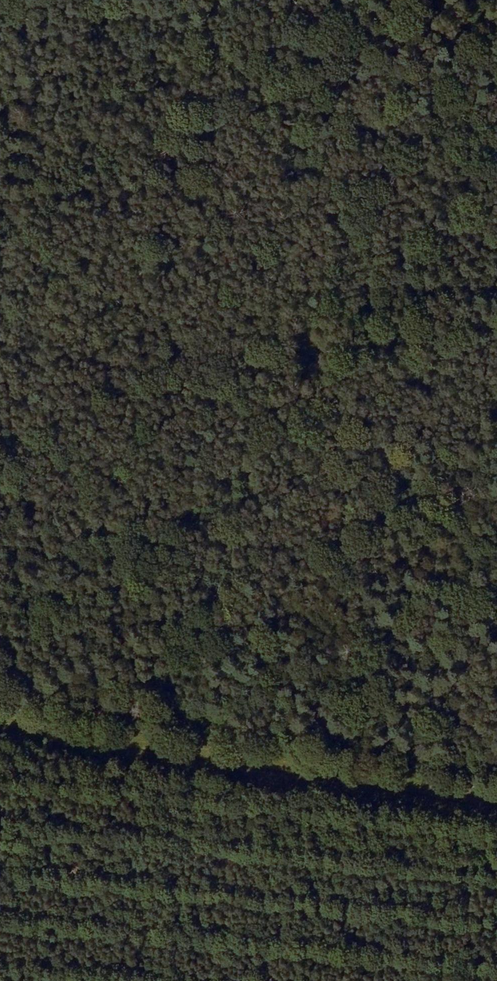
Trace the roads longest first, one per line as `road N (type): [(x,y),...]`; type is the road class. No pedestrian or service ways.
road 1 (track): [(0,715),(496,795)]

